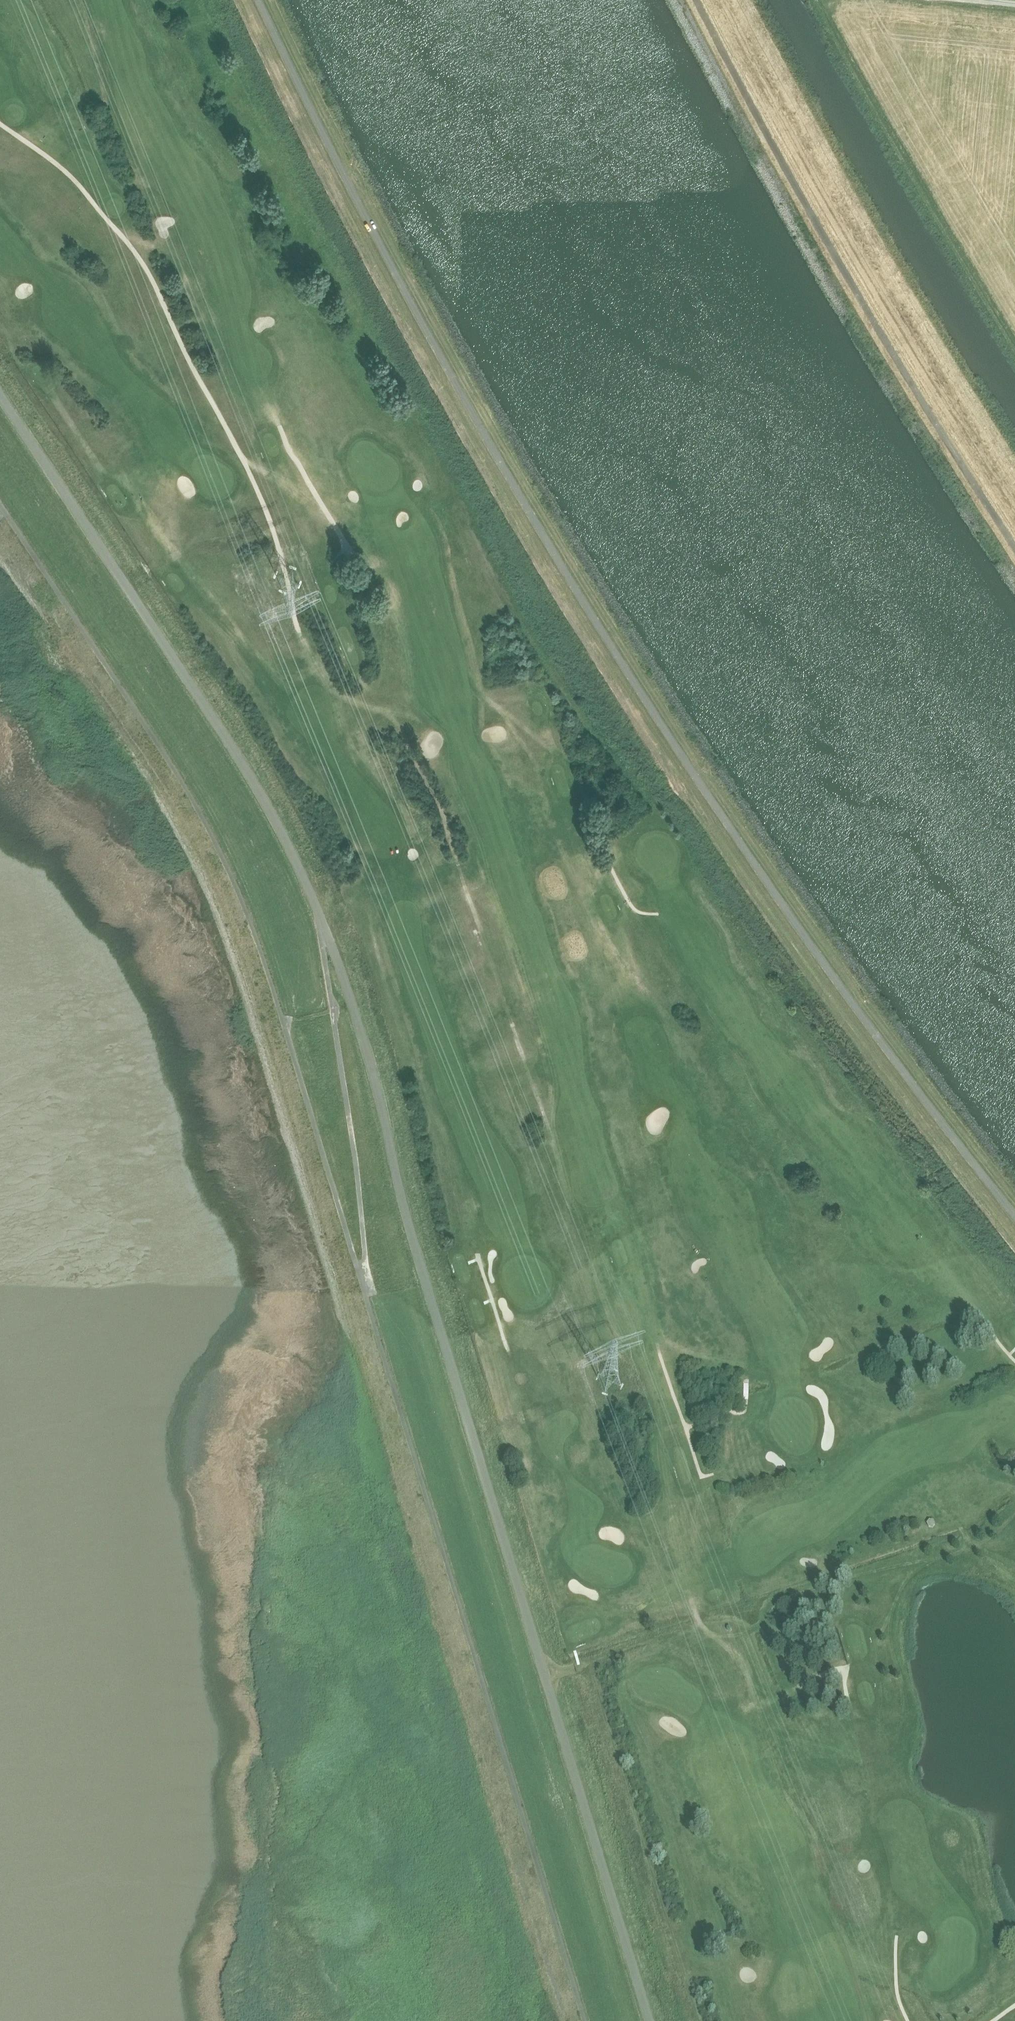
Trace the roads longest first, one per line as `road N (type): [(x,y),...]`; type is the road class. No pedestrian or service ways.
road 1 (unclassified): [(650,2020),(321,918),(265,806),(0,399)]
road 2 (unclassified): [(1014,550),(934,436),(697,0)]

